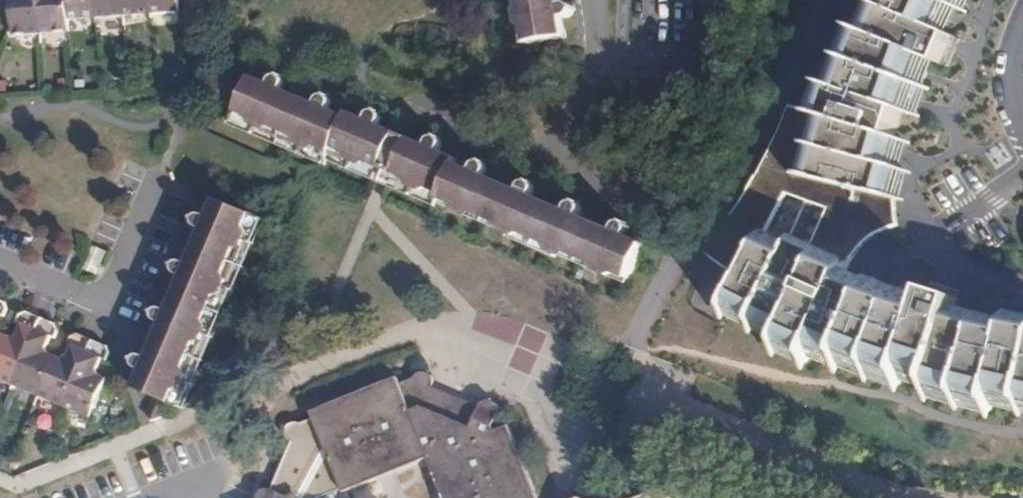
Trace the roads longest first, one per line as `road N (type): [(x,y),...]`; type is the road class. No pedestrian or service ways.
road 1 (residential): [(0,258),(106,295),(158,179)]
road 2 (residential): [(551,165),(594,73),(591,0)]
road 3 (residential): [(407,104),(551,165)]

